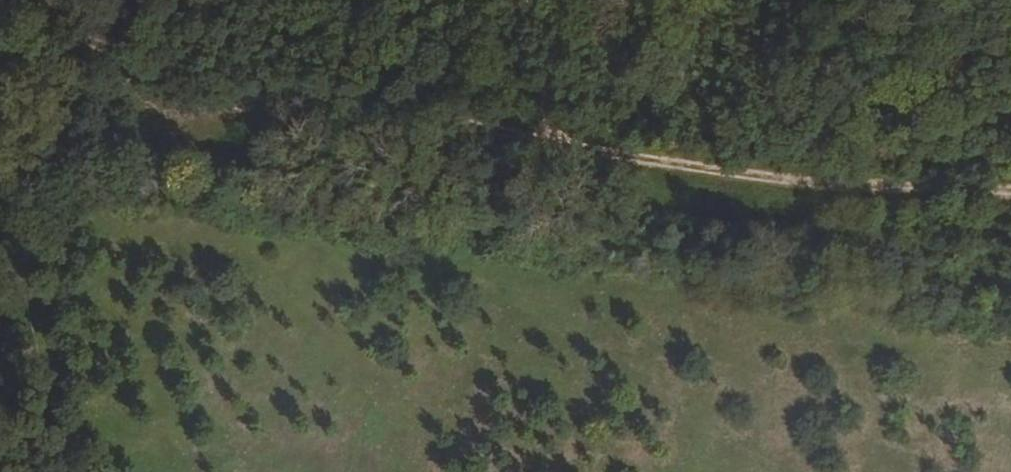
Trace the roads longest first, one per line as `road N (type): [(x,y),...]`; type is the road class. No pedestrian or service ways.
road 1 (track): [(1010,194),(887,180),(805,182),(282,96),(240,115)]
road 2 (track): [(539,137),(557,67),(548,23),(517,0)]

